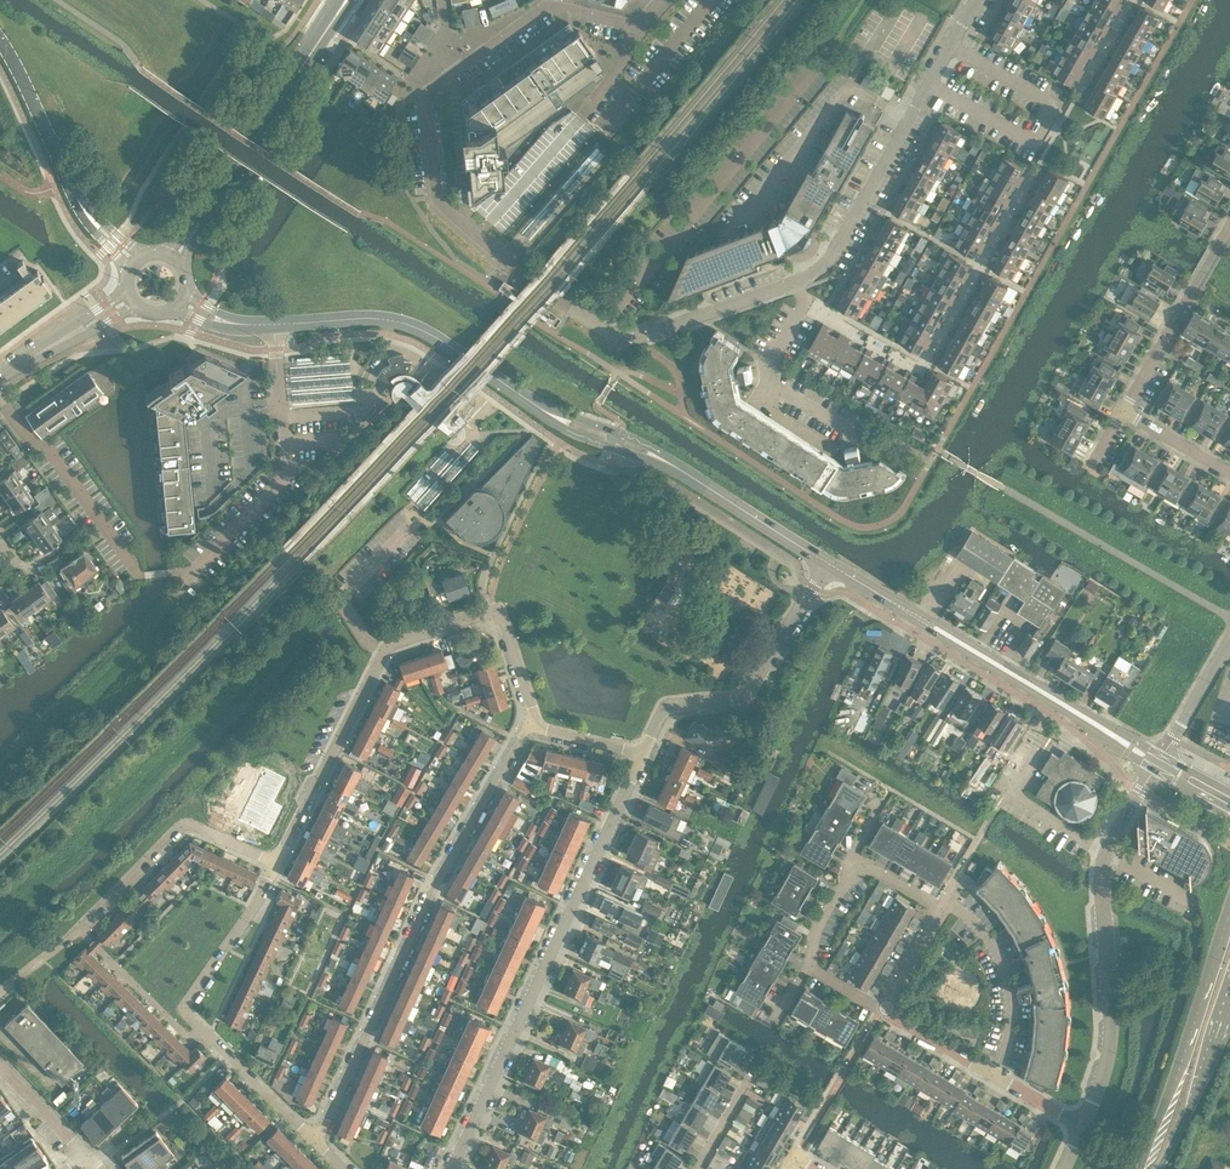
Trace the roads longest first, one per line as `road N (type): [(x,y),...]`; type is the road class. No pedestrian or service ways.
road 1 (residential): [(571,308),(438,206),(426,93),(546,8),(637,25),(659,0)]
road 2 (residential): [(536,725),(521,737),(432,892),(316,1142)]
road 3 (residential): [(642,753),(450,1168)]
road 4 (unclassified): [(1082,1127),(1111,1035),(1106,854),(1154,770)]
road 5 (residential): [(275,864),(381,653),(491,611)]
road 6 (tertiary): [(1163,757),(880,594)]
road 7 (tertiary): [(880,594),(1154,770)]
road 8 (tertiary): [(536,405),(443,342),(394,321),(240,324)]
road 9 (residential): [(642,753),(666,707),(741,699),(829,564)]
road 10 (residential): [(952,46),(1052,107),(1026,139),(929,84)]
road 11 (primary): [(1229,915),(1139,1168)]
road 12 (tertiary): [(200,221),(347,0)]
road 13 (residential): [(80,930),(187,828),(275,864)]
road 14 (residential): [(571,308),(642,337),(798,281)]
road 15 (residential): [(798,281),(830,259),(929,84)]
road 16 (residential): [(856,436),(763,379),(805,299),(798,281)]
road 17 (unclassified): [(0,41),(94,222)]
road 18 (residential): [(991,1073),(1010,1031),(1010,985),(981,931),(943,905)]
road 19 (residential): [(200,1028),(183,1009),(275,864)]
road 20 (residential): [(854,872),(823,916),(811,968),(882,1008)]
road 21 (primary): [(1157,1168),(1195,1095),(1229,997)]
road 22 (tertiary): [(829,564),(679,468)]
road 23 (residential): [(80,930),(186,1034),(200,1028)]
road 24 (residential): [(316,1142),(200,1028)]
road 25 (tertiary): [(536,405),(587,438),(679,468)]
road 26 (tertiary): [(679,468),(623,433),(536,405)]
road 27 (residential): [(1123,411),(1197,284)]
road 28 (residential): [(0,1060),(86,1159)]
road 29 (residential): [(882,1008),(991,1073)]
road 30 (residential): [(536,725),(501,616),(491,611)]
road 31 (residential): [(1229,472),(1123,411)]

